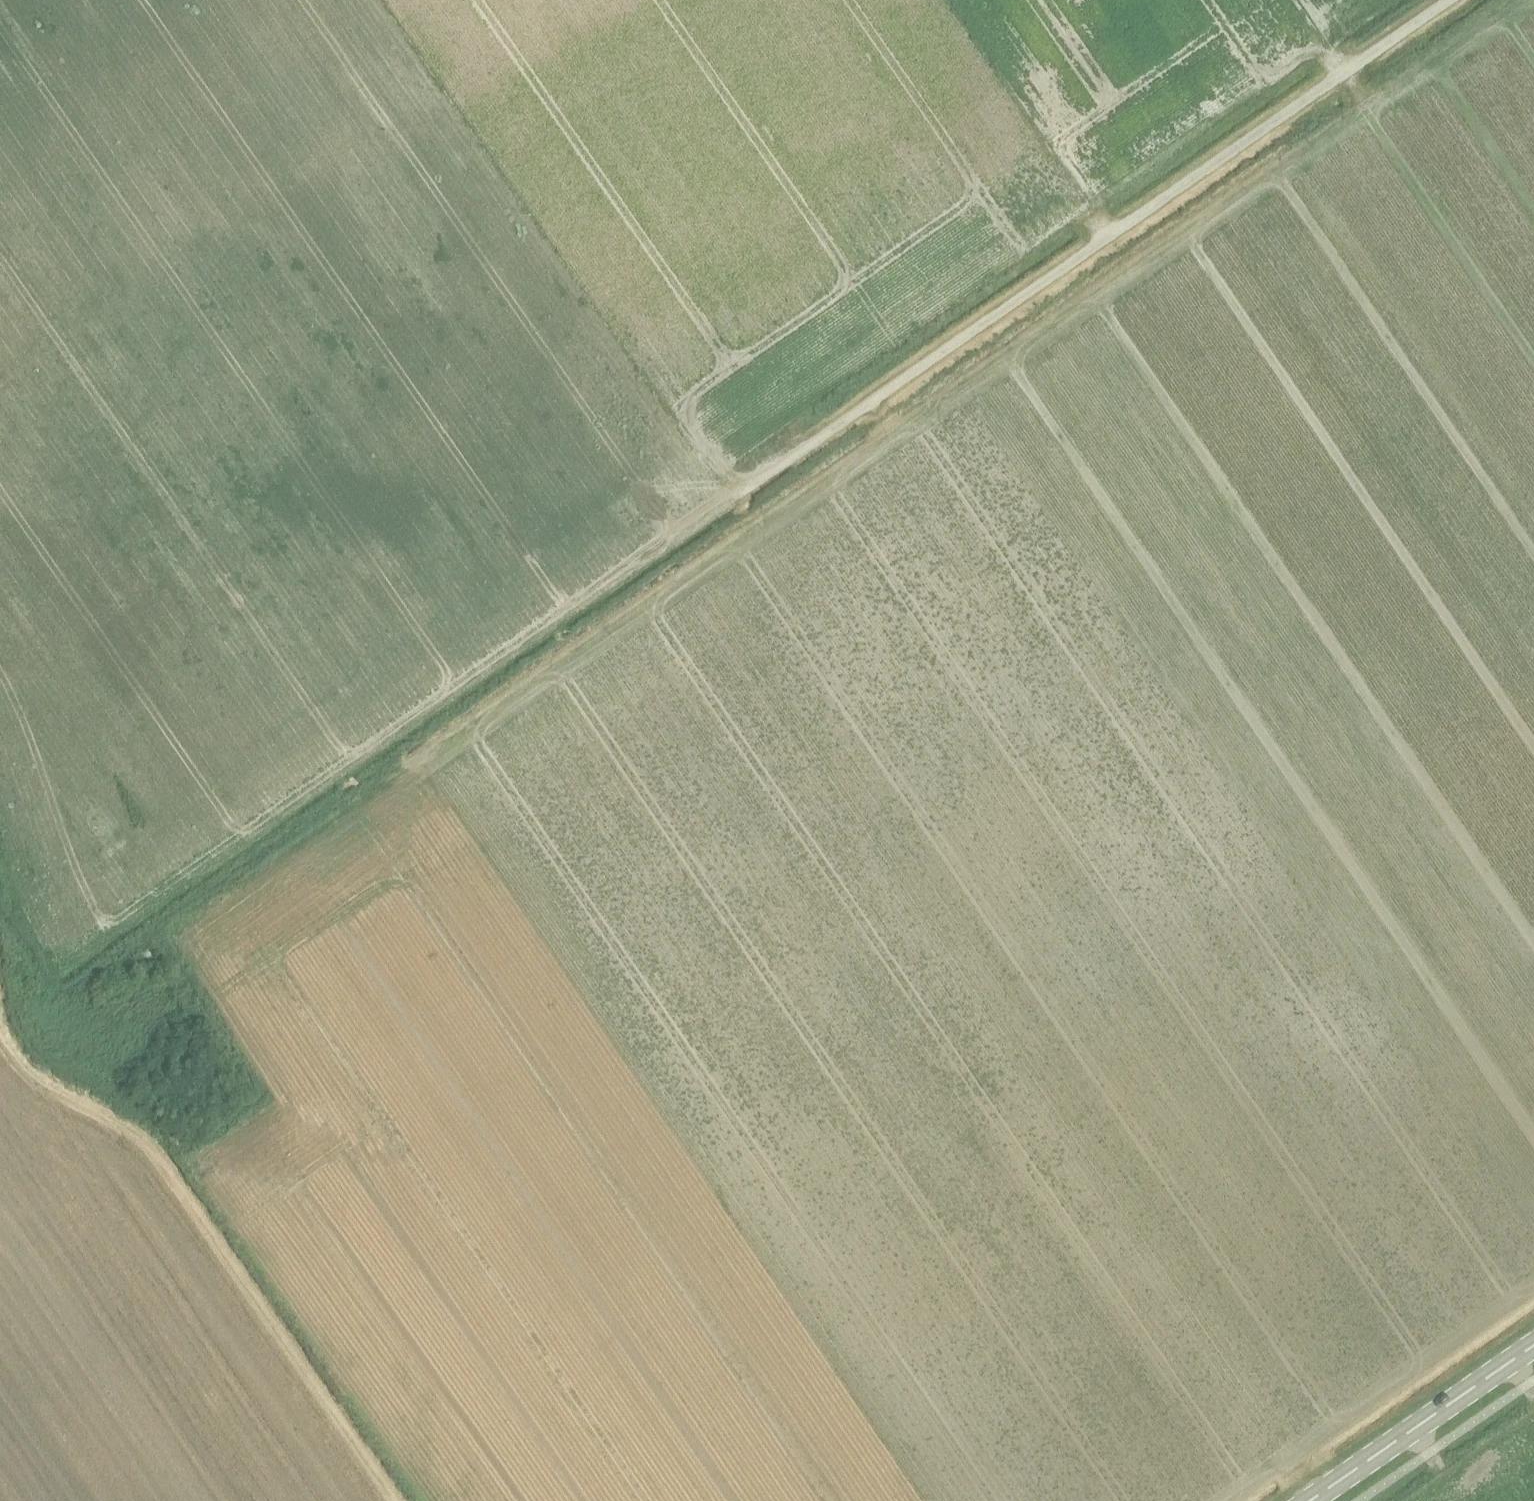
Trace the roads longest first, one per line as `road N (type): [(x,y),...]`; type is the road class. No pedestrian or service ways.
road 1 (unclassified): [(739,494),(1448,0)]
road 2 (tertiary): [(1306,1500),(1533,1342)]

